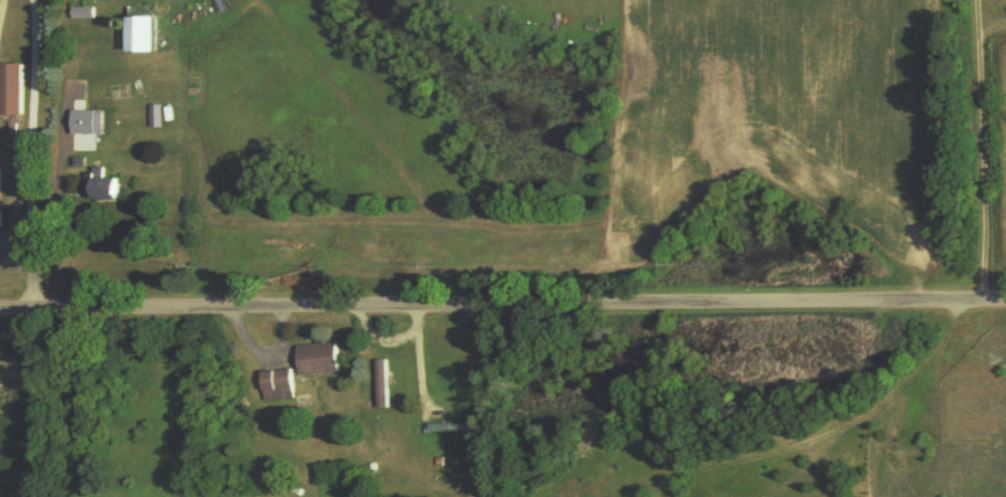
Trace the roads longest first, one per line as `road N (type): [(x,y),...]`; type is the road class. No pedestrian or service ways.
road 1 (residential): [(0,312),(1005,306)]
road 2 (residential): [(31,0),(44,312)]
road 3 (residential): [(986,0),(989,306)]

